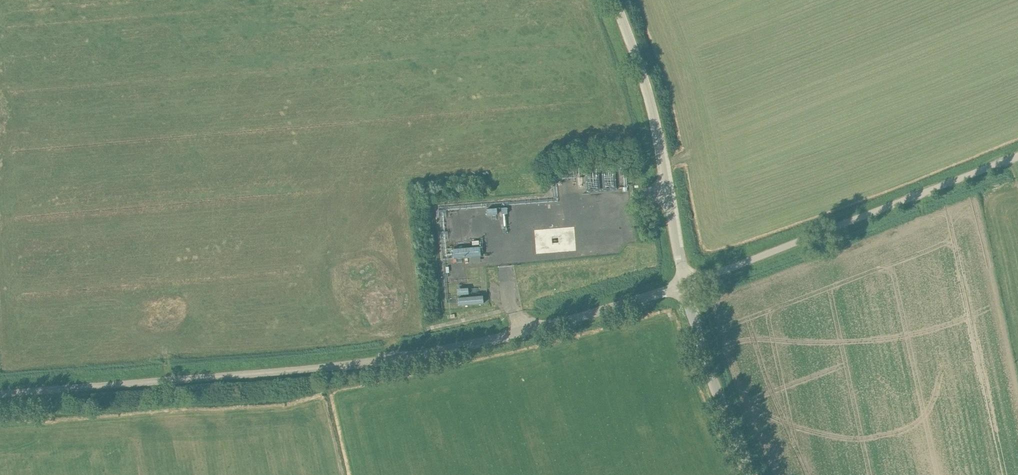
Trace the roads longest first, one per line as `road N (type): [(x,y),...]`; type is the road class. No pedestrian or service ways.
road 1 (unclassified): [(0,393),(378,360),(684,286)]
road 2 (unclassified): [(684,286),(1017,156)]
road 3 (unclassified): [(684,286),(655,120),(614,0)]
road 4 (unclassified): [(751,474),(715,393),(684,286)]

